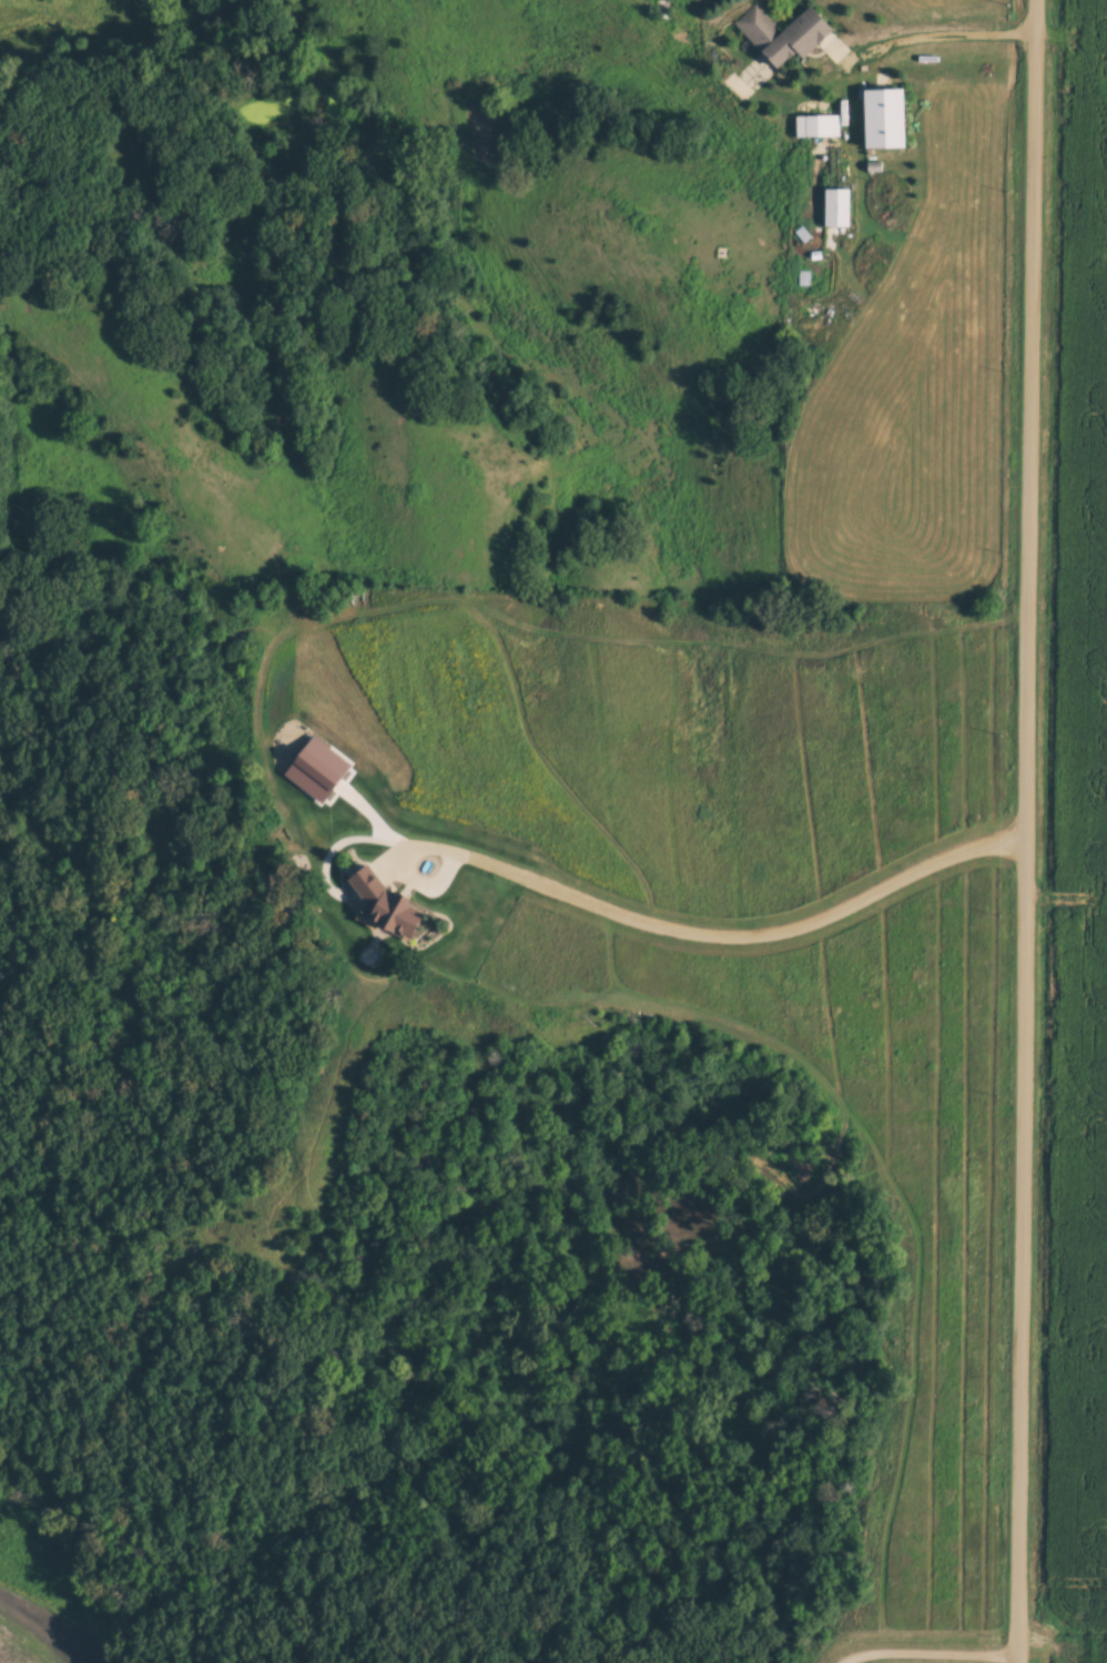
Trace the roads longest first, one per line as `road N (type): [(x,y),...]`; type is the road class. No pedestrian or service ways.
road 1 (residential): [(1015,1662),(1040,0)]

